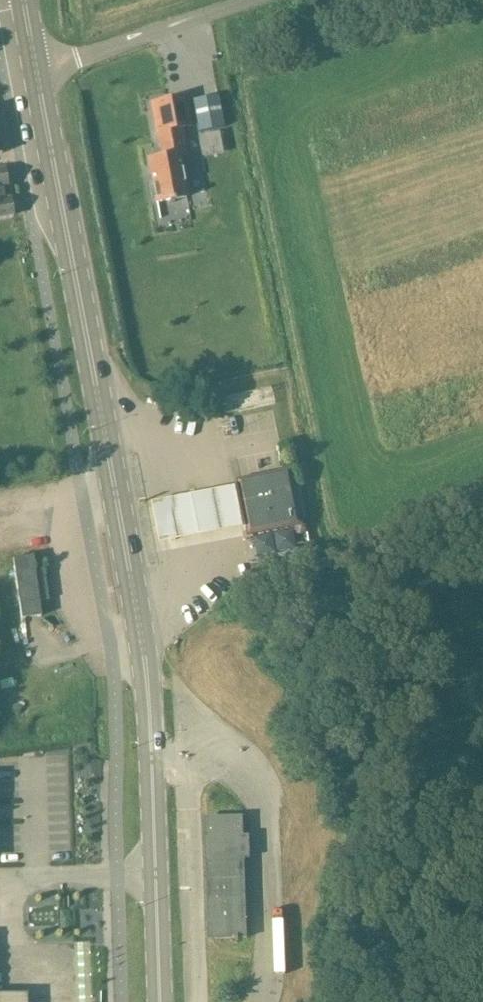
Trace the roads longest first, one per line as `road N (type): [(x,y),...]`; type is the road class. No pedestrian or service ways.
road 1 (primary): [(160,1001),(141,627),(38,73)]
road 2 (unclassified): [(38,73),(244,0)]

